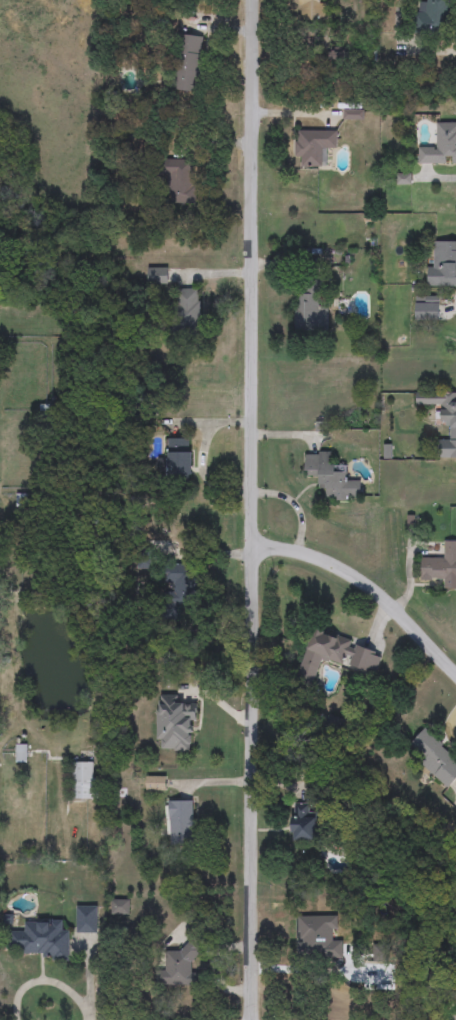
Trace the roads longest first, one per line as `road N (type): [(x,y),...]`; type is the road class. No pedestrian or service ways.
road 1 (residential): [(250,1019),(252,0)]
road 2 (residential): [(251,542),(313,557),(373,590),(455,673)]

